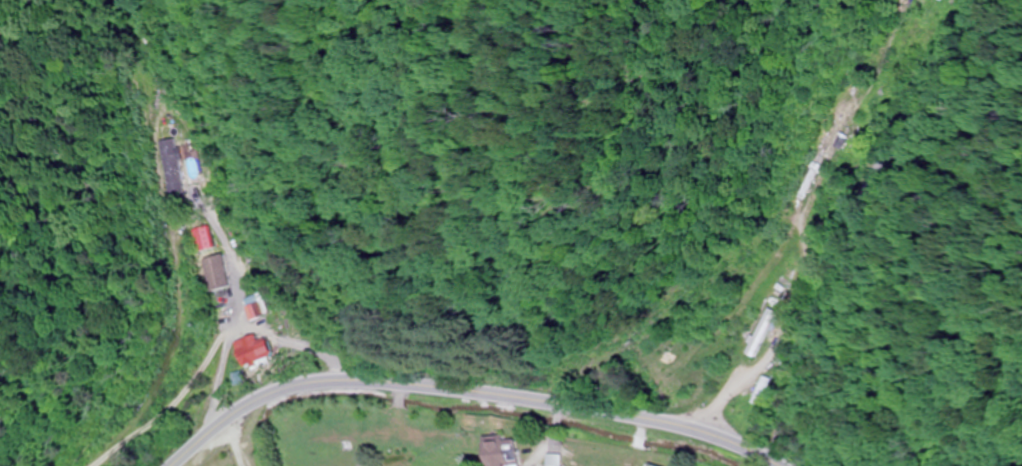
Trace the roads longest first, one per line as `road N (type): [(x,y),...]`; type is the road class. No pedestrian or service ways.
road 1 (primary): [(764,465),(666,424),(369,381),(282,393),(228,421),(171,465)]
road 2 (track): [(775,465),(850,238),(945,0)]
road 3 (residential): [(228,421),(215,395),(234,309),(229,254)]

